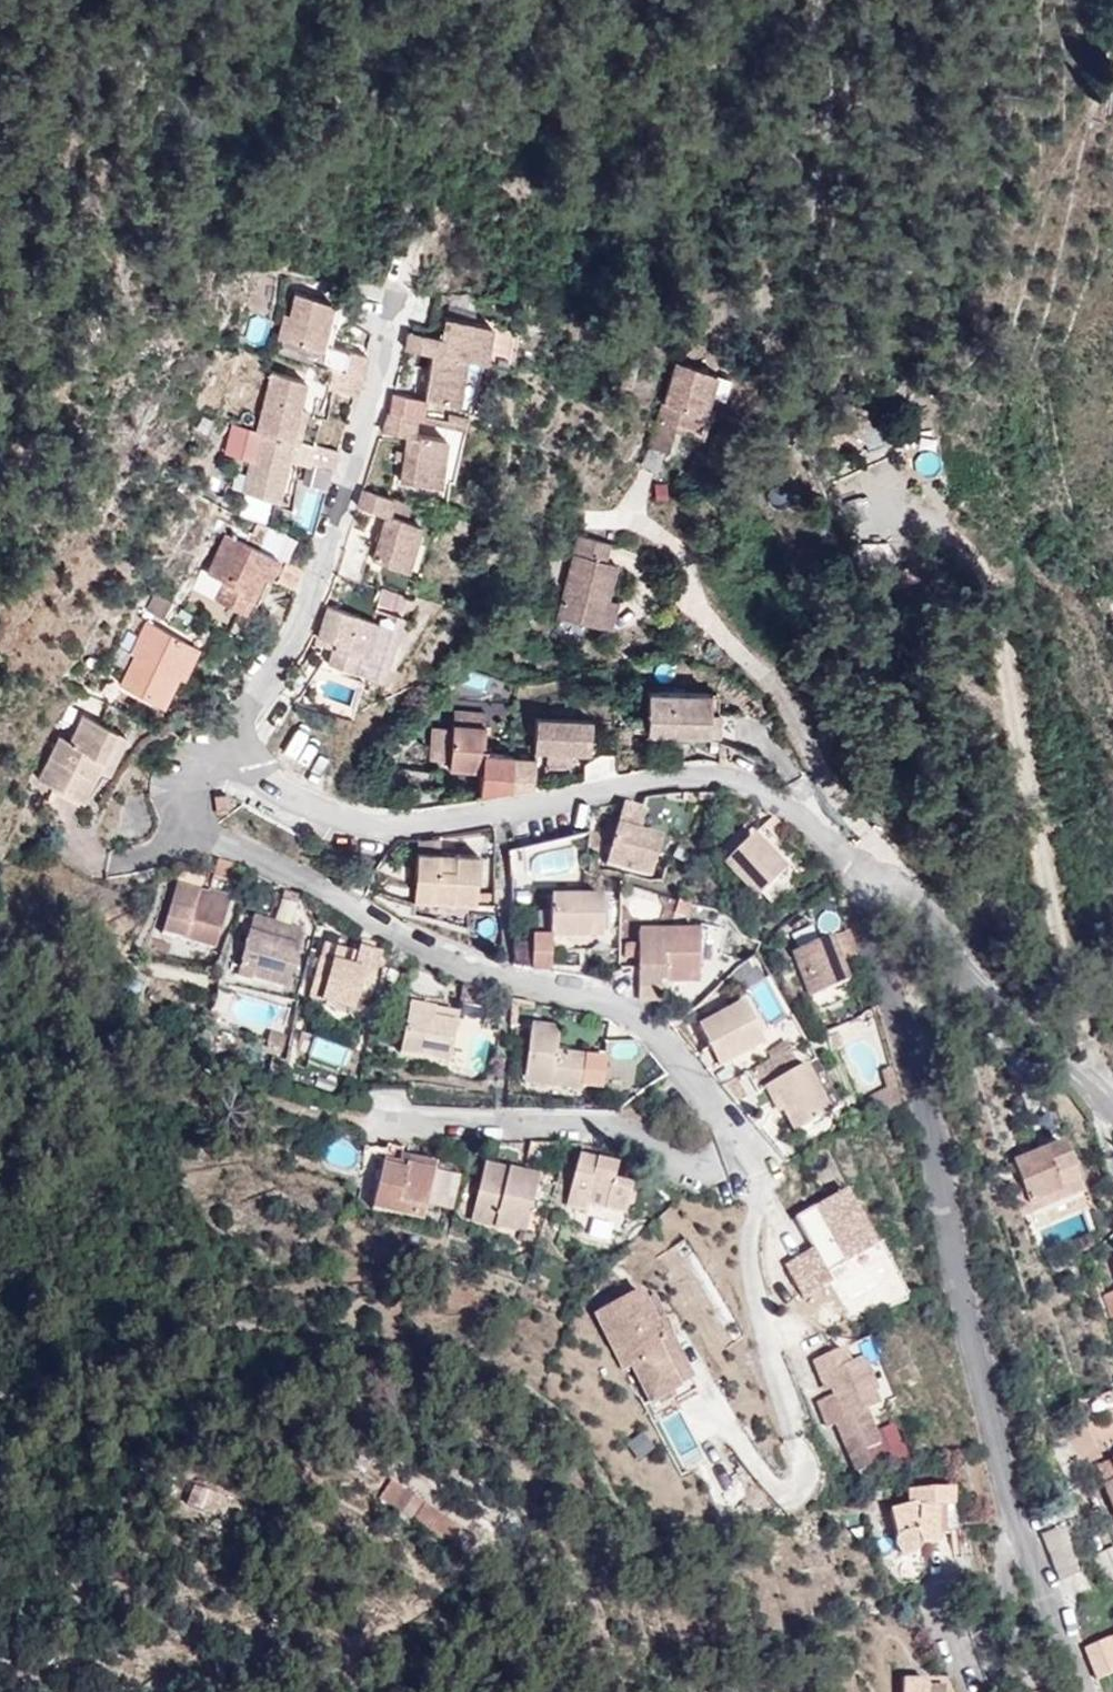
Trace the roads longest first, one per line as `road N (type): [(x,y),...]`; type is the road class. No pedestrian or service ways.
road 1 (residential): [(877,898),(821,832),(757,789),(730,781),(674,779),(396,828),(362,824),(226,763),(192,771),(188,815),(220,843),(294,874),(400,943),(636,1018),(663,1039),(724,1136)]
road 2 (residential): [(1080,1691),(1010,1493),(919,1087),(863,923),(877,898)]
road 3 (residential): [(724,1136),(714,1161),(684,1165),(628,1130),(386,1121)]
road 4 (residential): [(877,898),(912,906),(966,983),(1112,1113)]
road 5 (residential): [(791,1432),(748,1252),(763,1183),(740,1142),(724,1136)]

